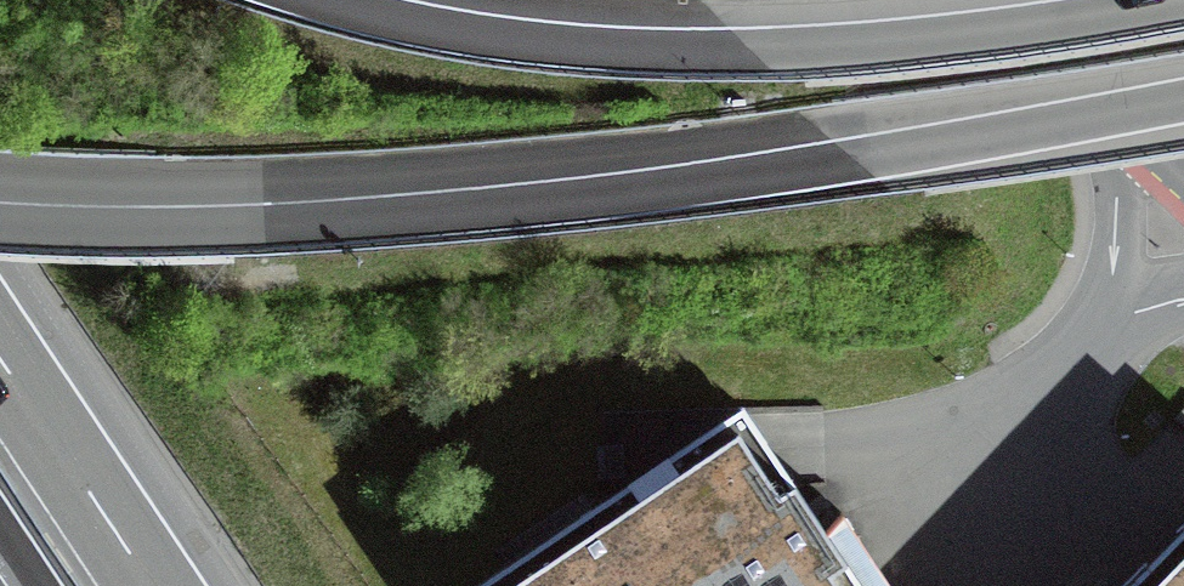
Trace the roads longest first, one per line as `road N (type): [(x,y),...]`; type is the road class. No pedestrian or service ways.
road 1 (trunk): [(0,225),(186,230),(555,202),(857,161),(1183,102)]
road 2 (trunk): [(1183,5),(998,33),(754,54),(511,40),(325,0)]
road 3 (motorway): [(151,585),(0,359)]
road 4 (primary): [(986,0),(1183,187)]

